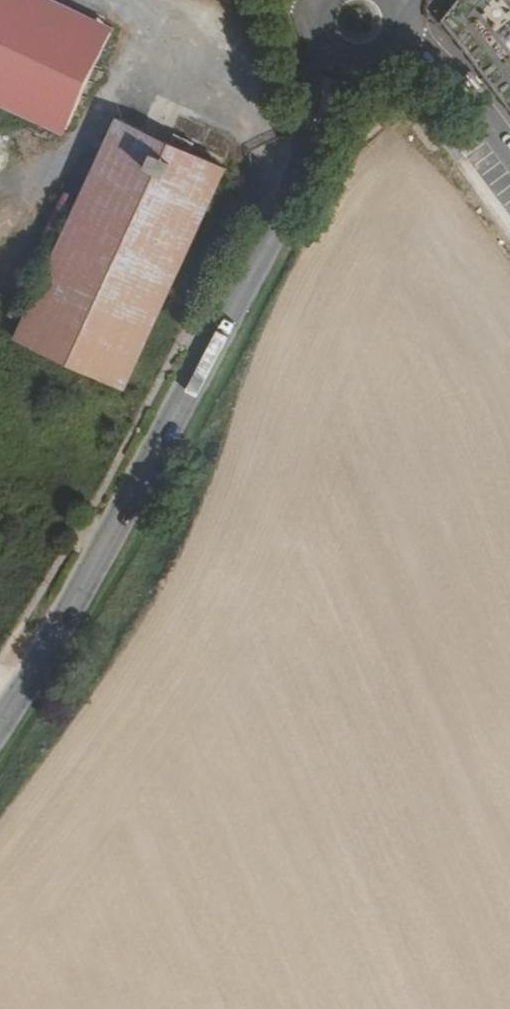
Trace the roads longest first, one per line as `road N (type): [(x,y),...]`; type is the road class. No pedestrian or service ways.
road 1 (tertiary): [(318,126),(222,332),(0,724)]

